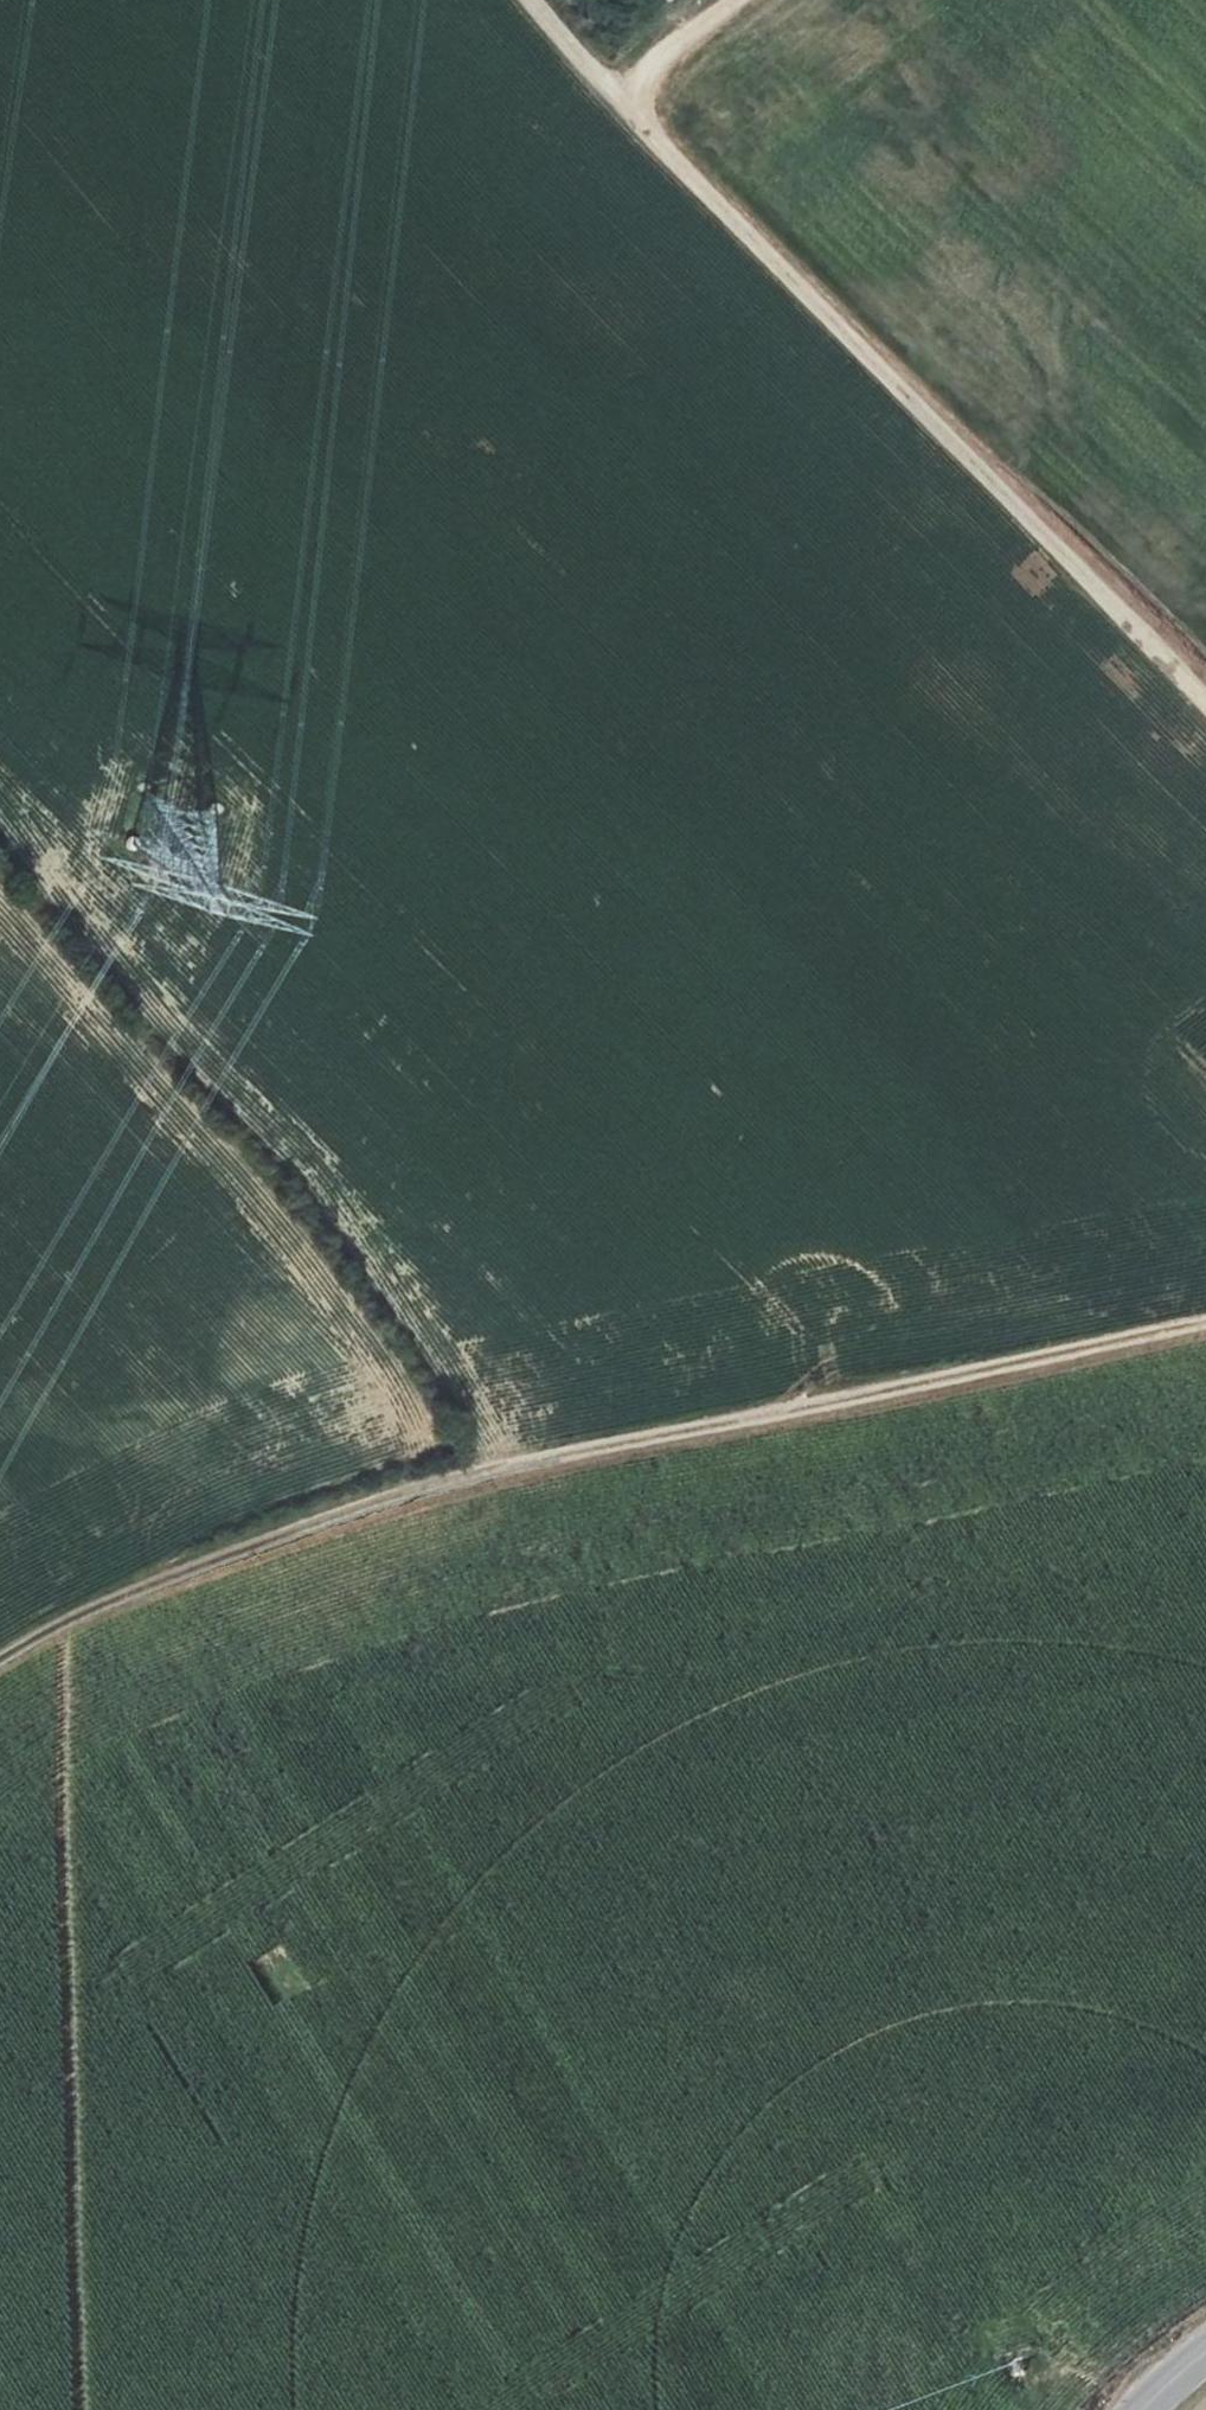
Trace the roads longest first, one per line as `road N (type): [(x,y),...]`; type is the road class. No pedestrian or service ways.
road 1 (track): [(1205,1316),(644,1437),(81,1615),(0,1666)]
road 2 (track): [(536,0),(893,379),(1205,694)]
road 3 (track): [(628,104),(752,0)]

